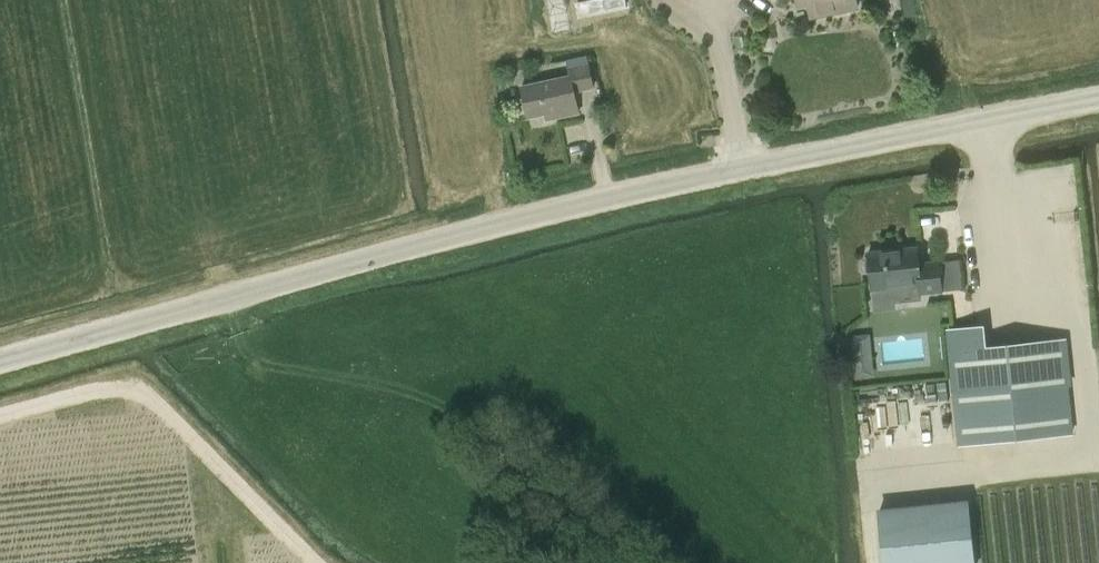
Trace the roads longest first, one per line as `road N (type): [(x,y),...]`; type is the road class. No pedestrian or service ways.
road 1 (unclassified): [(0,360),(677,192),(1098,105)]
road 2 (track): [(316,562),(142,389),(105,387)]

